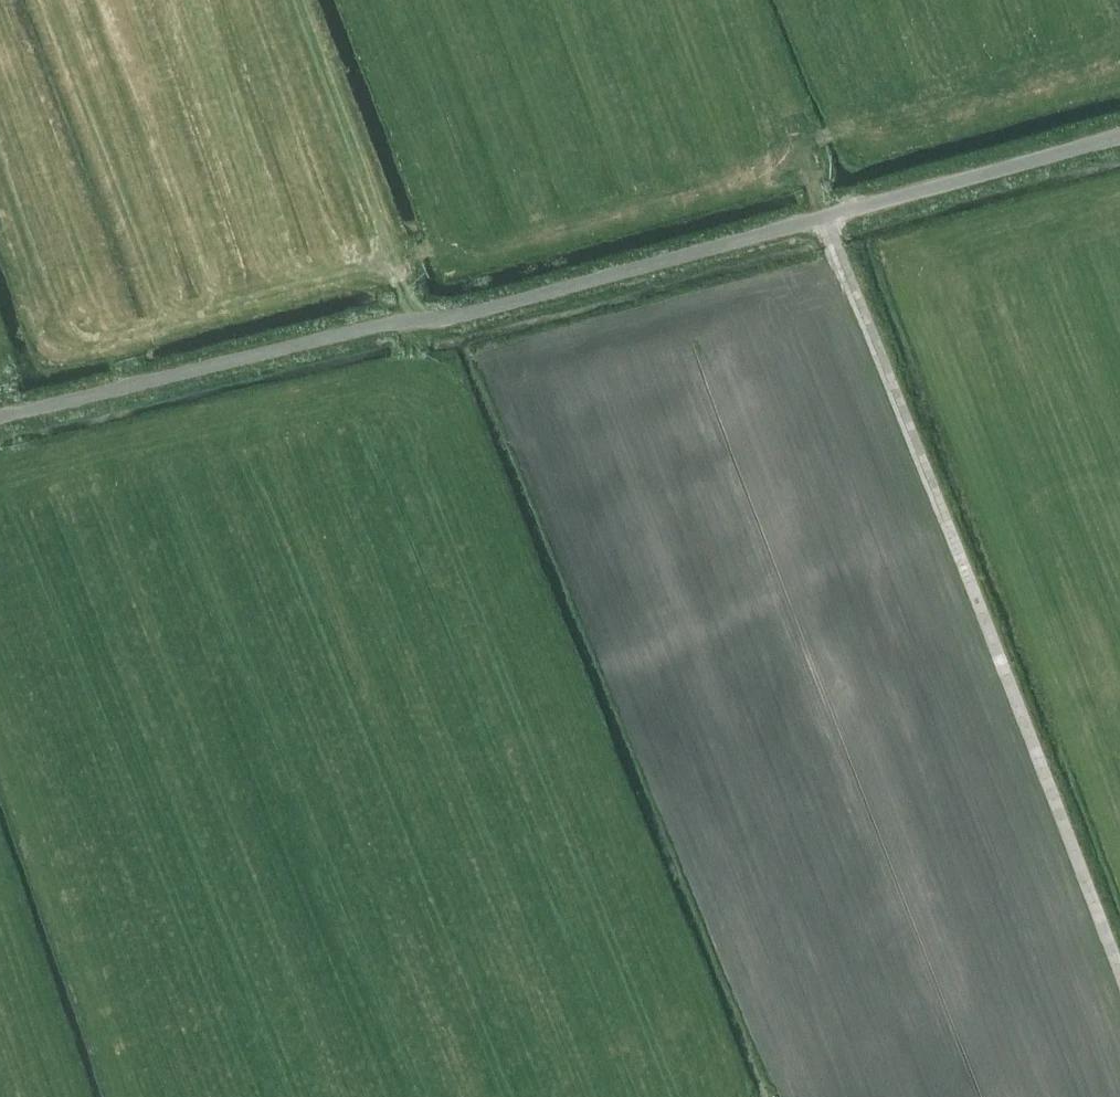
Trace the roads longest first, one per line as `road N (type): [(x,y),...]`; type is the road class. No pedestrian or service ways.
road 1 (unclassified): [(0,427),(375,337),(464,324),(1119,146)]

